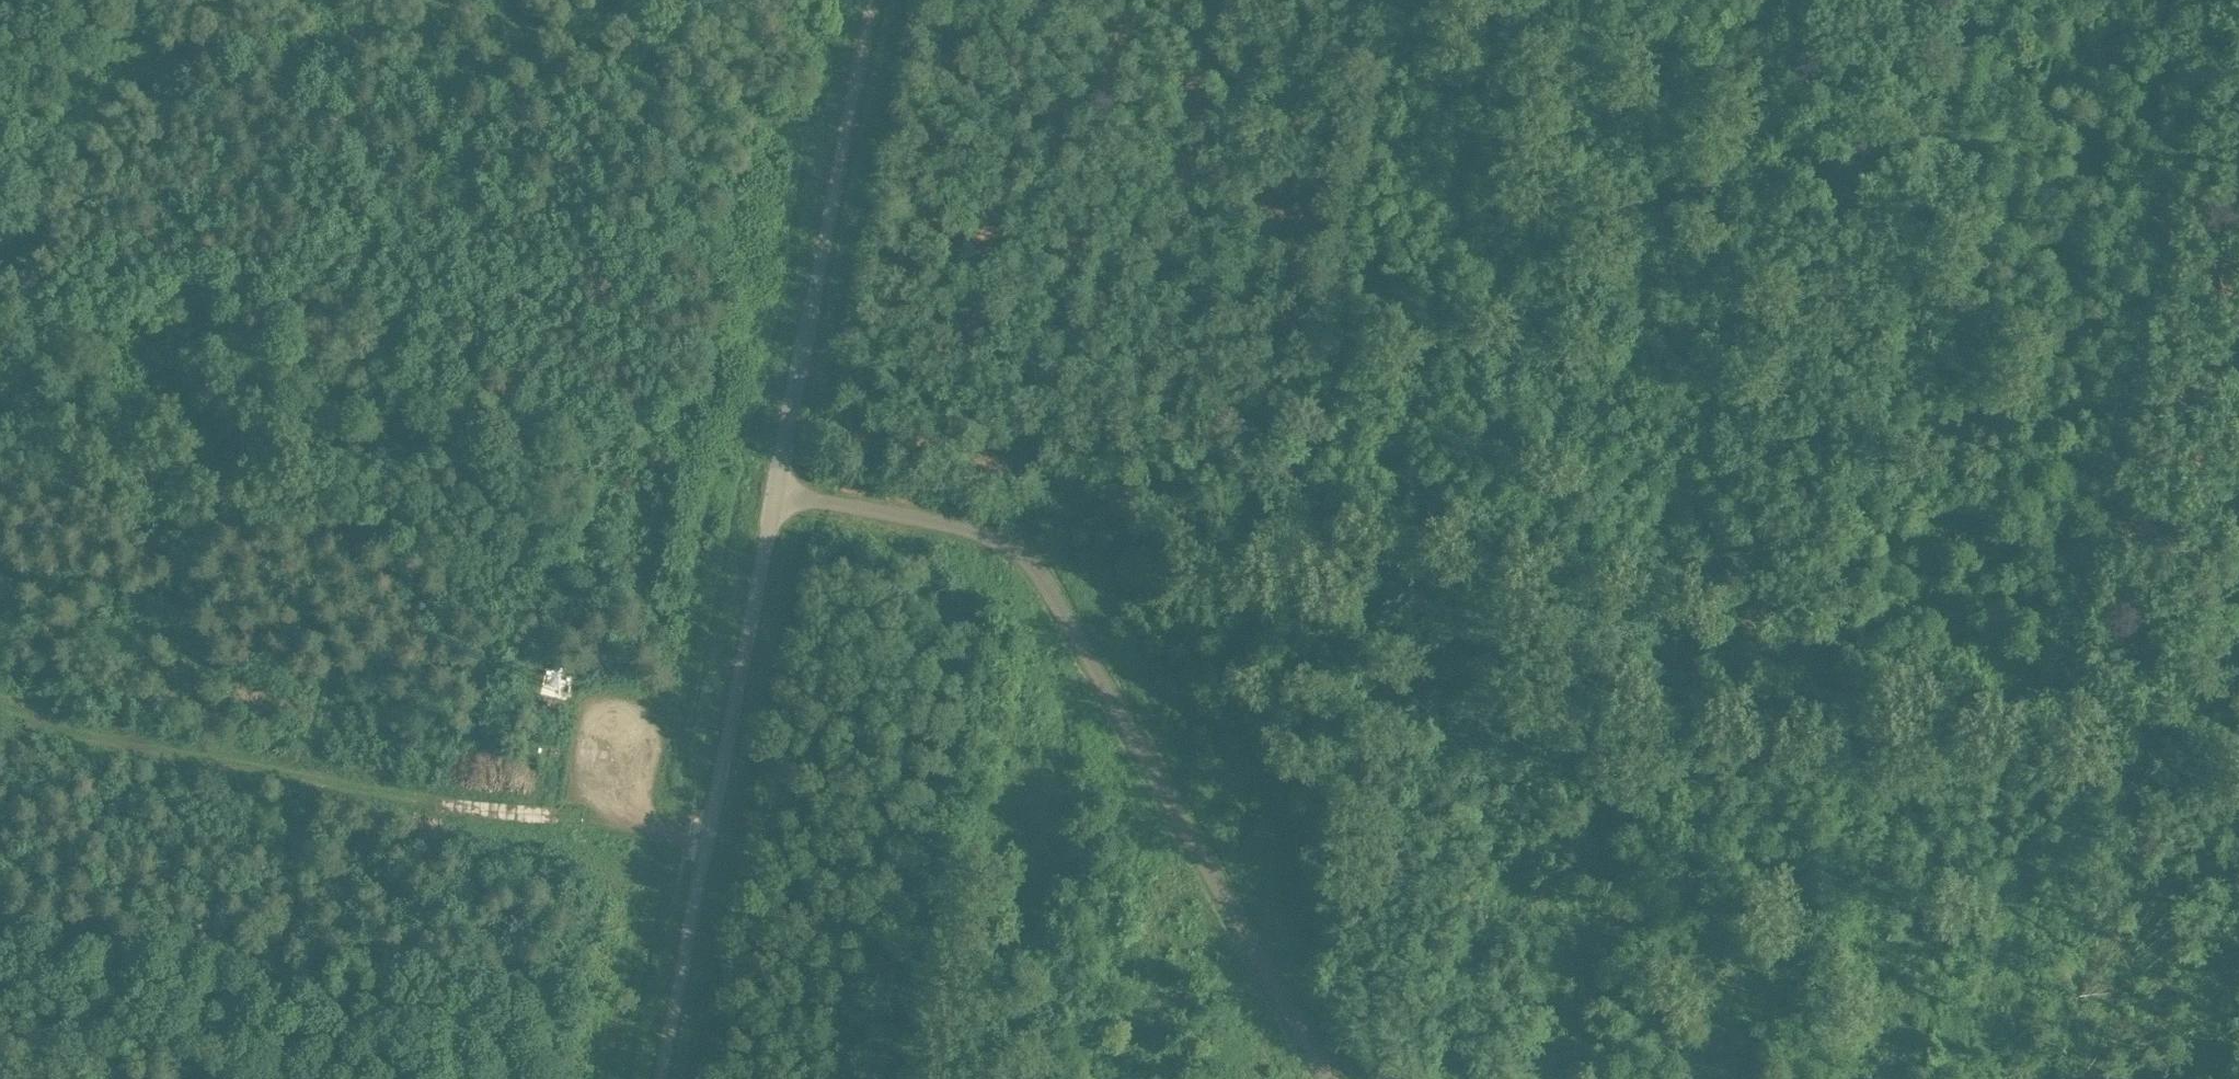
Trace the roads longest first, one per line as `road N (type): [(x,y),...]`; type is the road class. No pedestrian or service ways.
road 1 (unclassified): [(659,1078),(871,0)]
road 2 (track): [(1480,0),(2238,215)]

